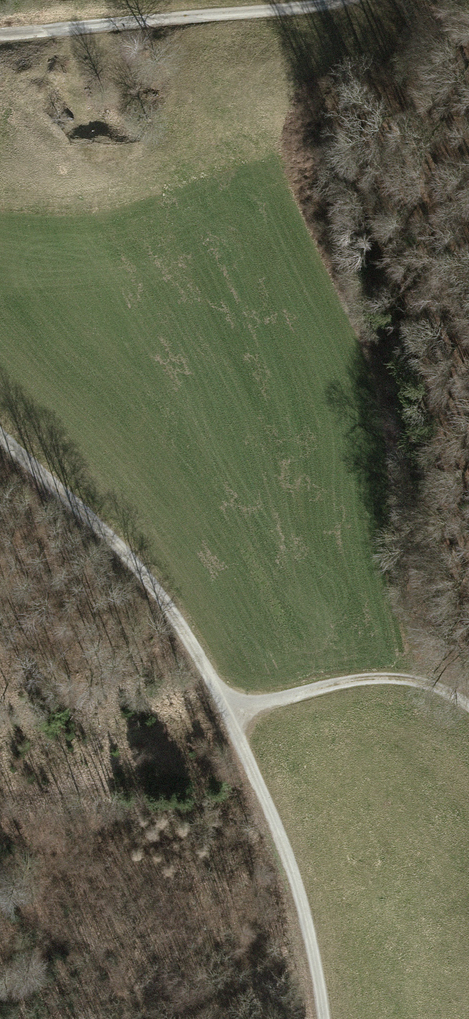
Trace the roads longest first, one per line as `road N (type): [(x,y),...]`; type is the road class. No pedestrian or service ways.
road 1 (track): [(0,431),(119,544),(230,715)]
road 2 (track): [(0,37),(341,0)]
road 3 (track): [(230,715),(286,848),(315,937),(328,1018)]
road 4 (track): [(230,715),(376,678),(429,684),(468,705)]

